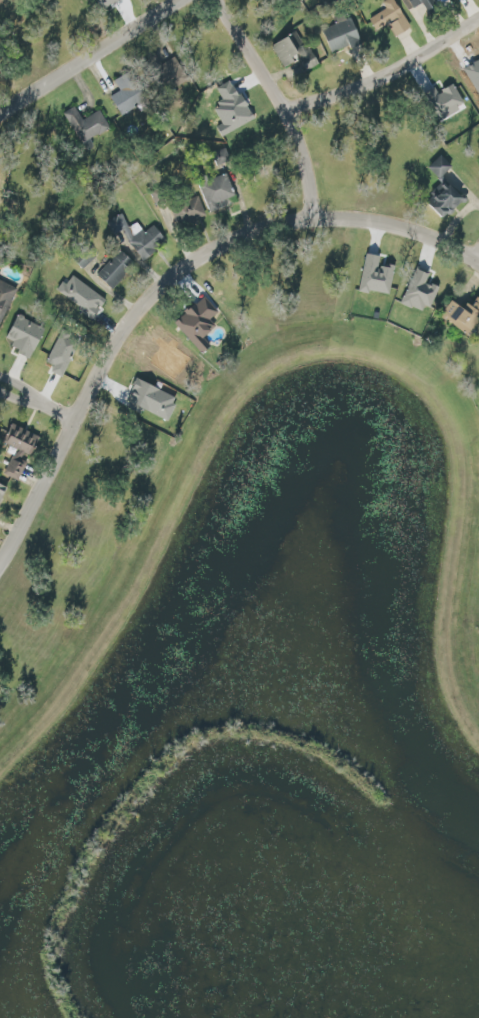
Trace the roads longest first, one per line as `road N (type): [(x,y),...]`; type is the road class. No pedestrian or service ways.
road 1 (residential): [(478,254),(413,225),(369,223),(252,233),(221,247),(134,325),(0,571)]
road 2 (residential): [(316,226),(312,152),(220,0)]
road 3 (residential): [(0,116),(189,0)]
road 4 (residential): [(300,130),(478,20)]

